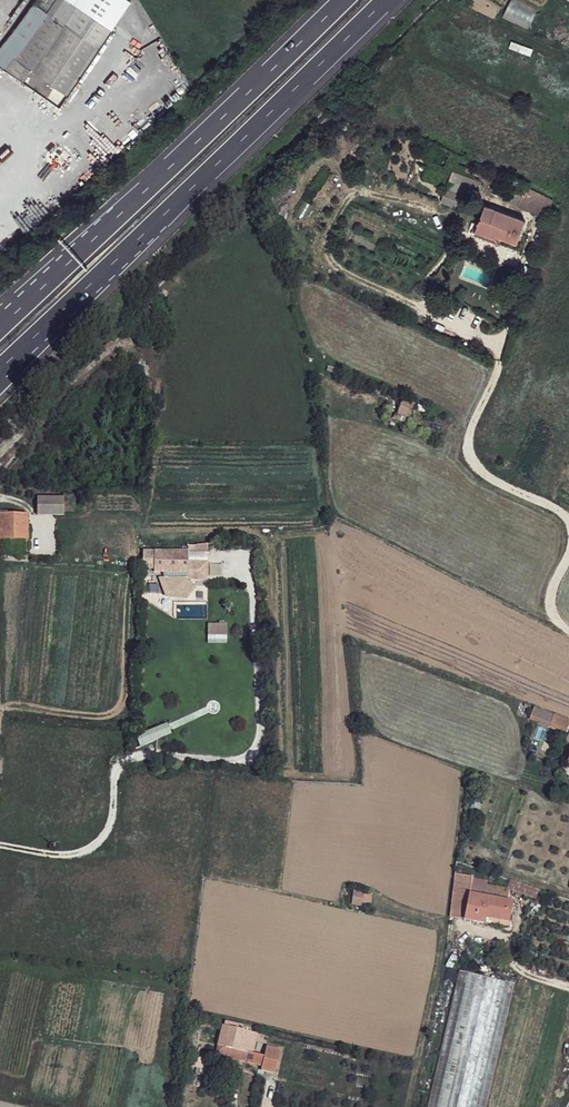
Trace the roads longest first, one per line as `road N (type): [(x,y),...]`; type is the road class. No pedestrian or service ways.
road 1 (motorway): [(26,346),(384,0)]
road 2 (motorway): [(342,0),(80,250)]

